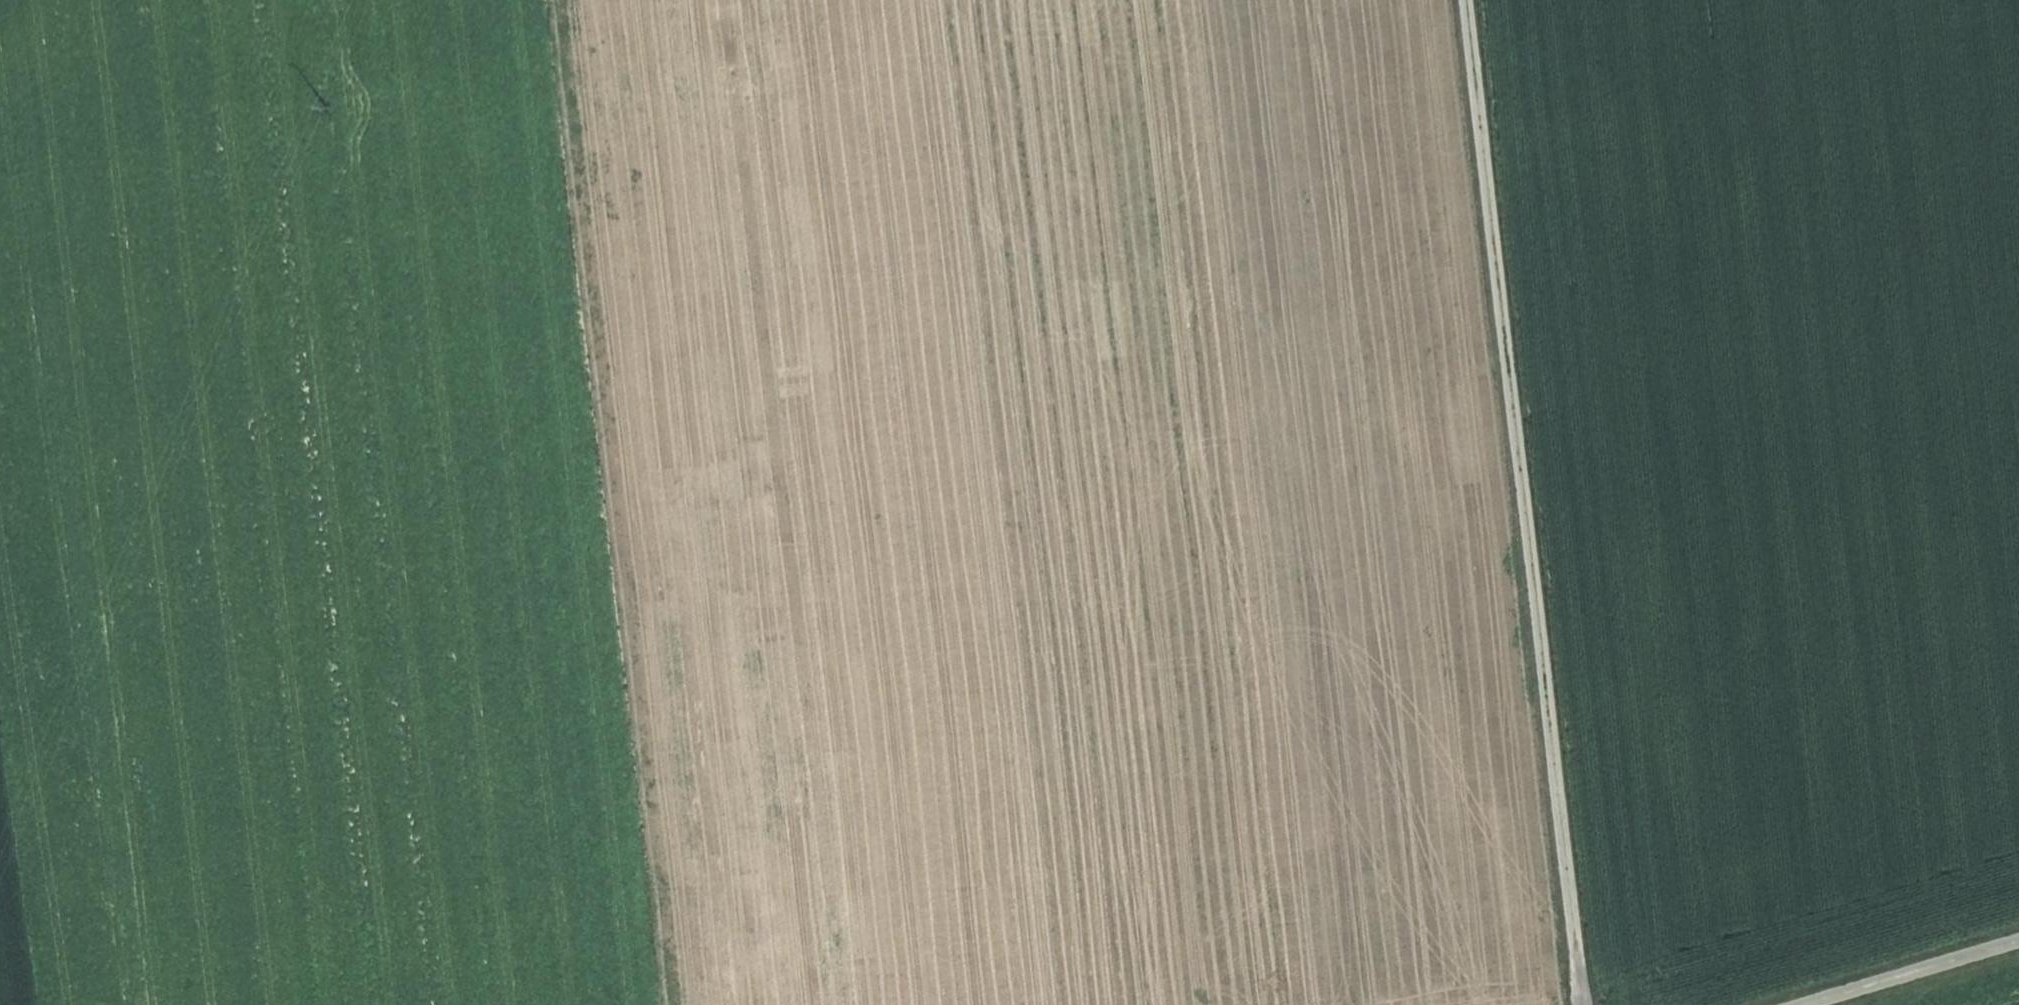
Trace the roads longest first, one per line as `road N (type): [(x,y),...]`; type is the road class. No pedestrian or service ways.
road 1 (track): [(1581,1004),(1468,0)]
road 2 (track): [(1815,1004),(2018,943)]

